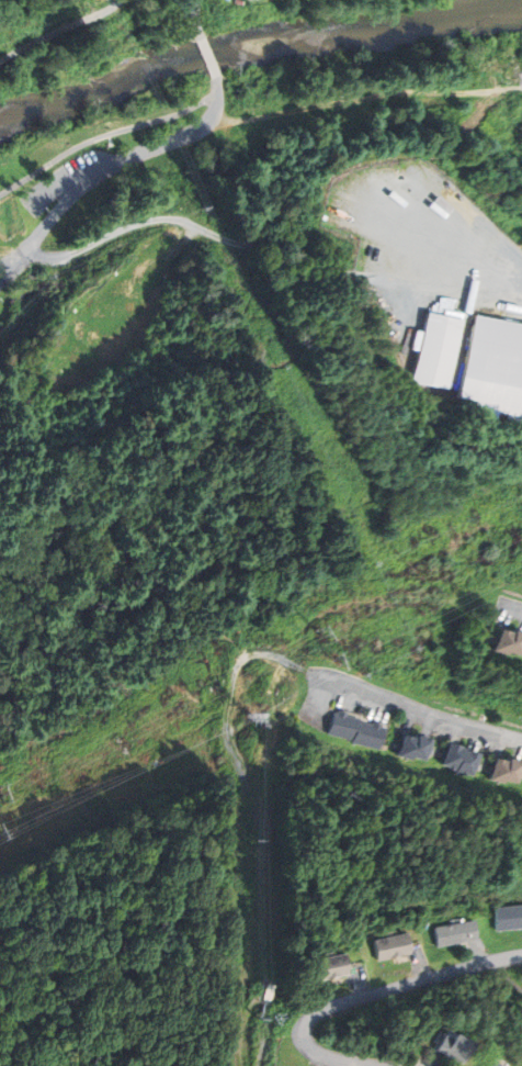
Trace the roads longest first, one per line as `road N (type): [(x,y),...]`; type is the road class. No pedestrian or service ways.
road 1 (track): [(307,672),(259,653),(235,667),(227,737),(261,834),(239,1065)]
road 2 (track): [(484,265),(355,274),(174,218),(112,233),(59,257),(30,250)]
road 3 (residential): [(387,1065),(317,1053),(302,1042),(303,1024),(339,1005),(521,956)]
road 4 (residential): [(218,77),(211,117),(90,182),(0,287)]
road 5 (residential): [(521,743),(307,672)]

